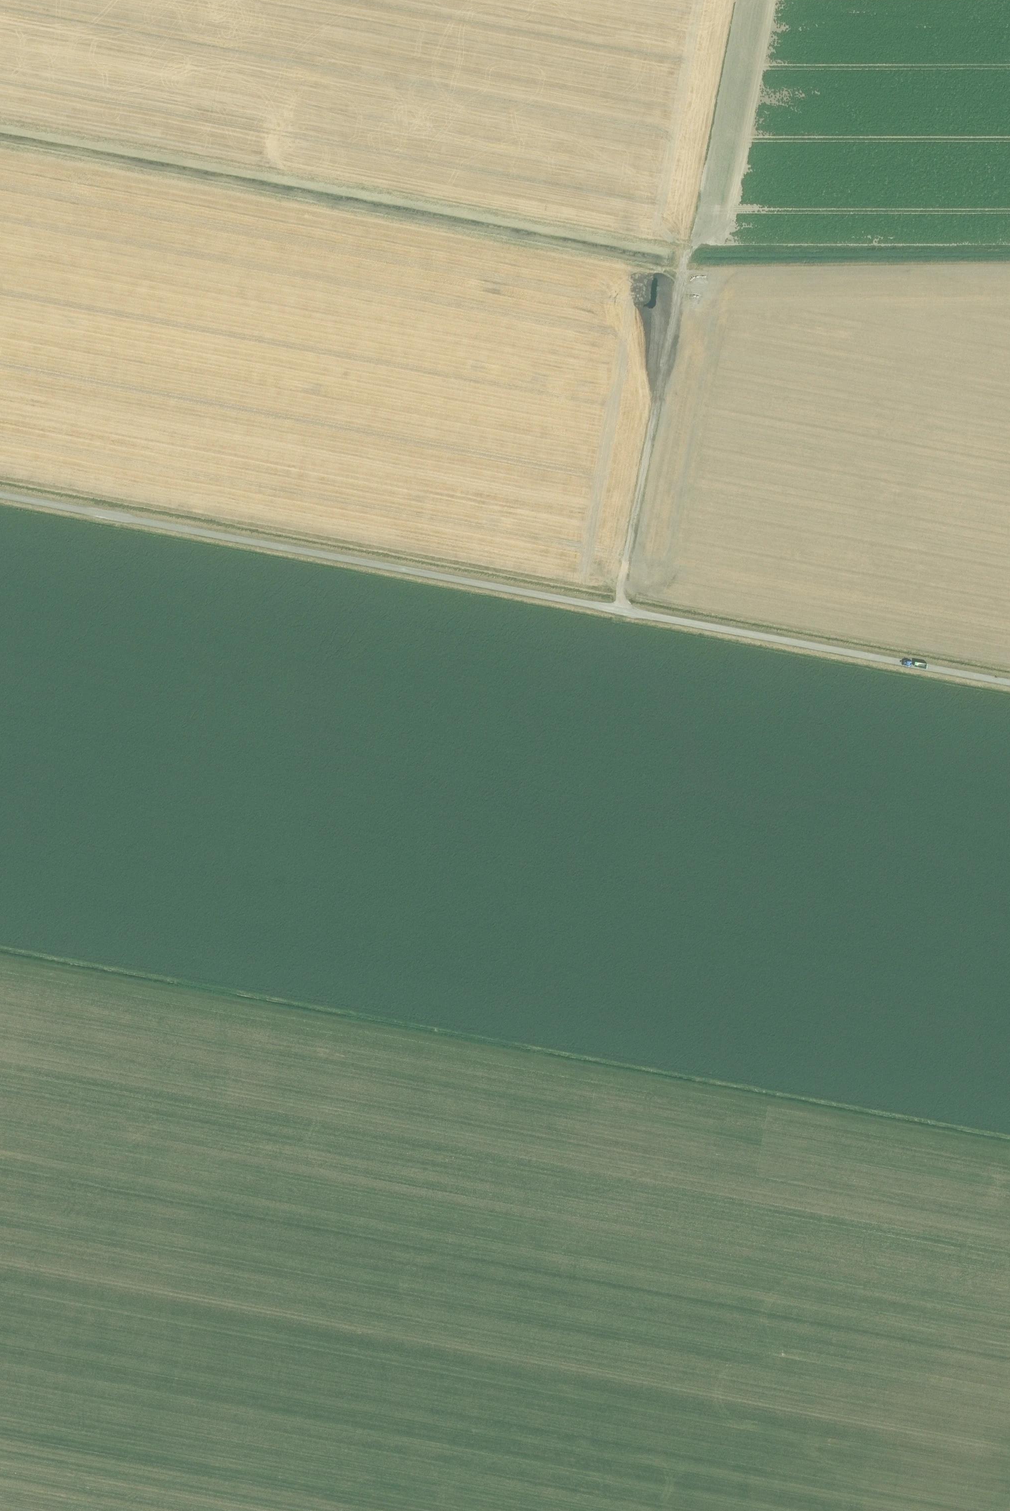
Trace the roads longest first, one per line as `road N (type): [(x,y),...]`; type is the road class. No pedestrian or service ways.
road 1 (unclassified): [(1009,695),(0,503)]

